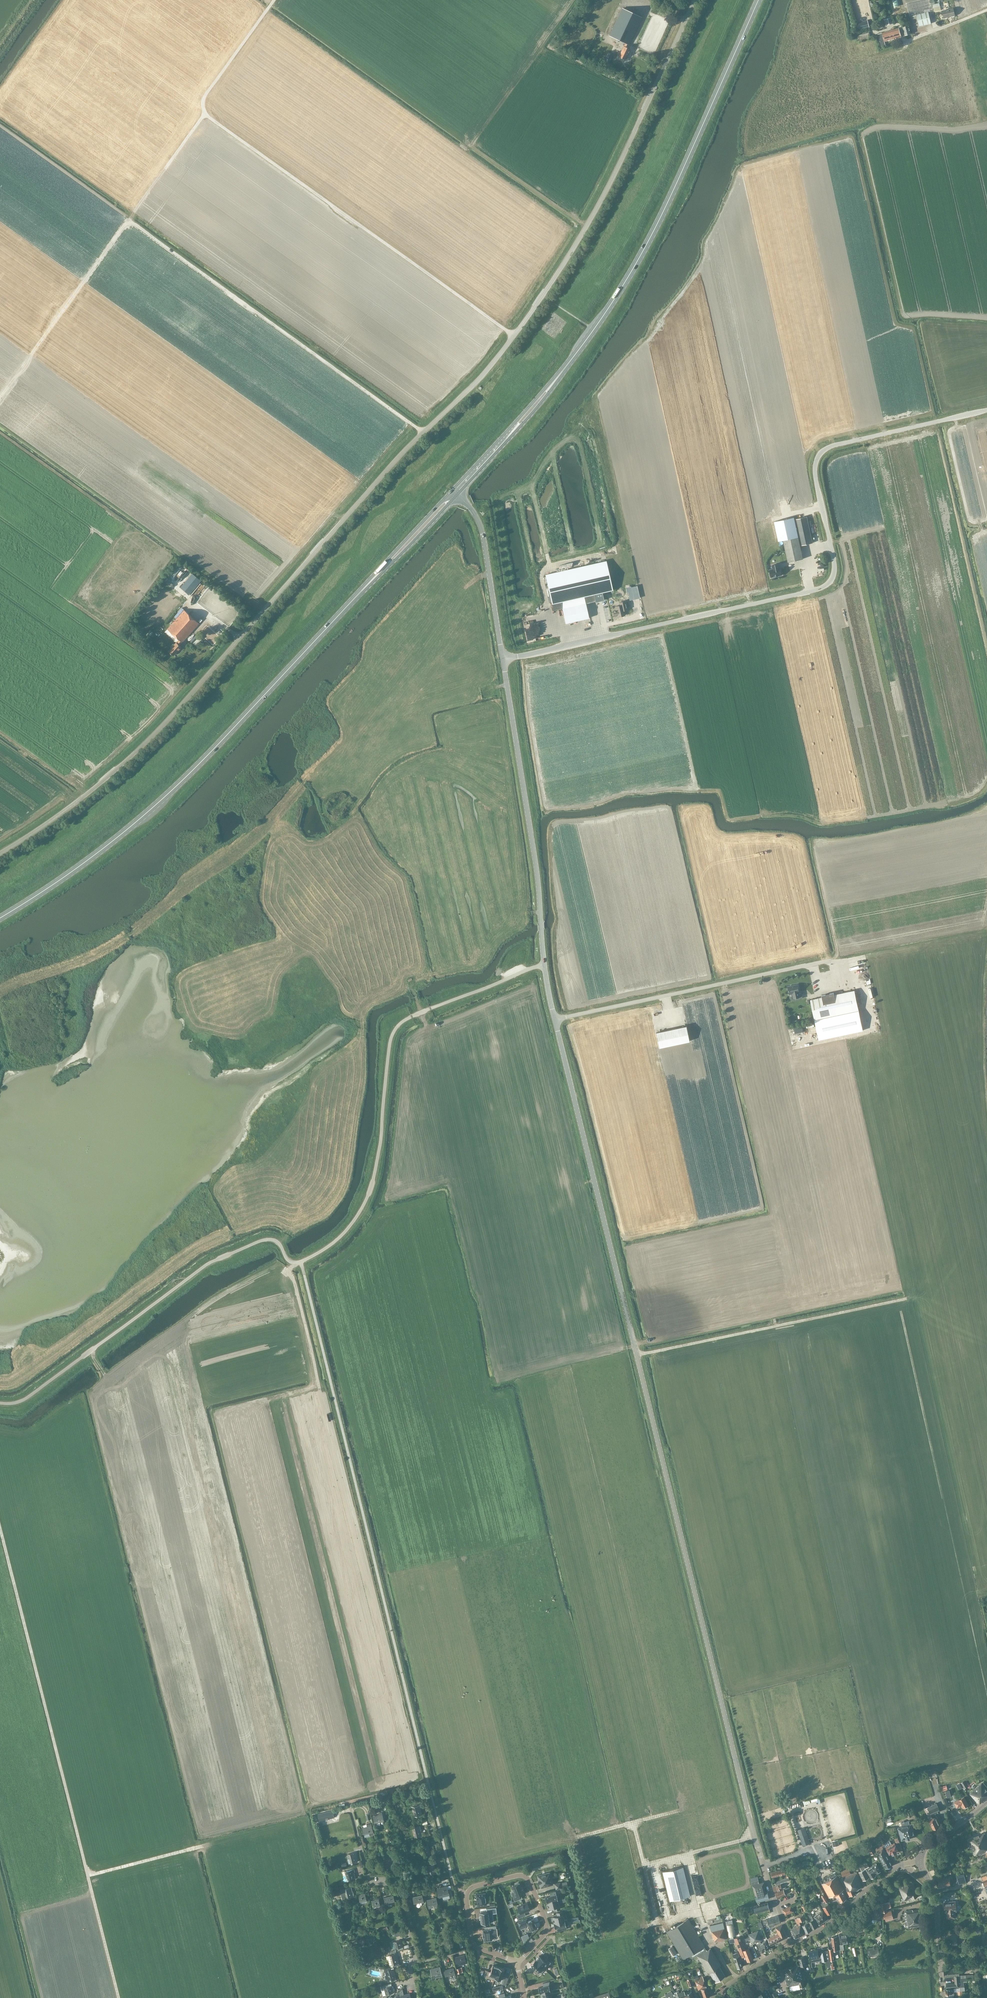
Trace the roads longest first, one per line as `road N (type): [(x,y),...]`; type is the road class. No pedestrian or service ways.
road 1 (unclassified): [(0,853),(88,795),(149,742),(513,336),(602,200),(695,0)]
road 2 (unclassified): [(760,1852),(554,1021)]
road 3 (unclassified): [(503,659),(826,585),(834,564),(817,459),(829,448),(986,411)]
road 4 (primary): [(0,918),(88,860),(187,776),(455,492)]
road 5 (track): [(466,590),(372,714),(252,840),(126,937),(0,991)]
road 6 (primary): [(455,492),(543,396),(614,300),(668,203),(759,0)]
road 7 (track): [(423,433),(124,219),(0,391)]
road 8 (track): [(513,336),(202,114)]
road 9 (unclassified): [(554,1021),(503,659)]
road 10 (track): [(88,1876),(0,1528)]
road 11 (unclassified): [(554,1021),(838,957)]
road 12 (track): [(754,1837),(644,1866),(633,1822),(571,1839)]
road 13 (unclassified): [(503,659),(483,534),(455,492)]
road 14 (residential): [(517,1962),(547,1928),(529,1880),(517,1875),(467,1894)]
road 15 (tertiary): [(793,1945),(897,1866),(921,1861)]
road 16 (tertiary): [(944,1997),(936,1901),(921,1861)]
road 17 (track): [(202,114),(203,99),(275,0)]
road 18 (track): [(319,1388),(287,1271),(294,1263)]
road 19 (track): [(88,1876),(120,1997)]
road 20 (track): [(207,1846),(88,1876)]

